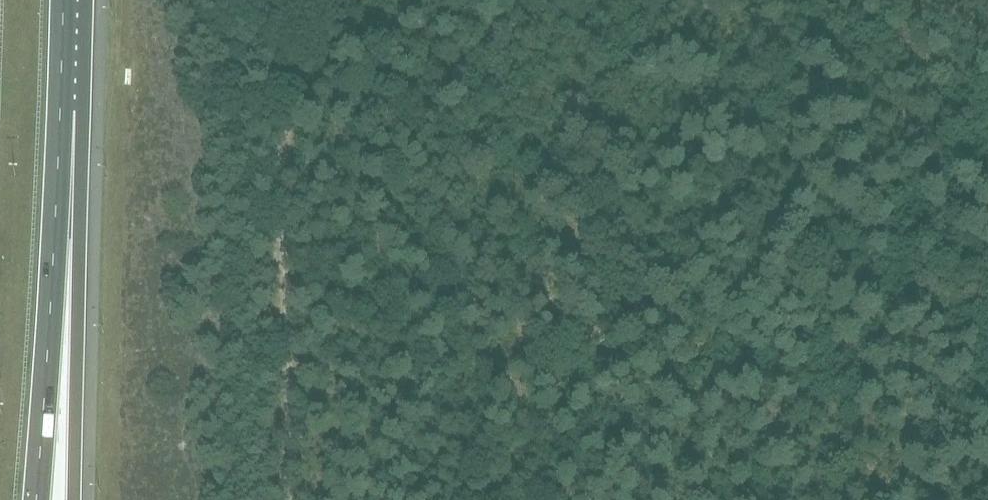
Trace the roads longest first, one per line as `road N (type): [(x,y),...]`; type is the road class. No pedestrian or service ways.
road 1 (track): [(288,499),(281,163),(306,54),(317,26),(342,0)]
road 2 (motorway): [(76,499),(79,239),(60,108)]
road 3 (motorway): [(36,499),(60,108)]

